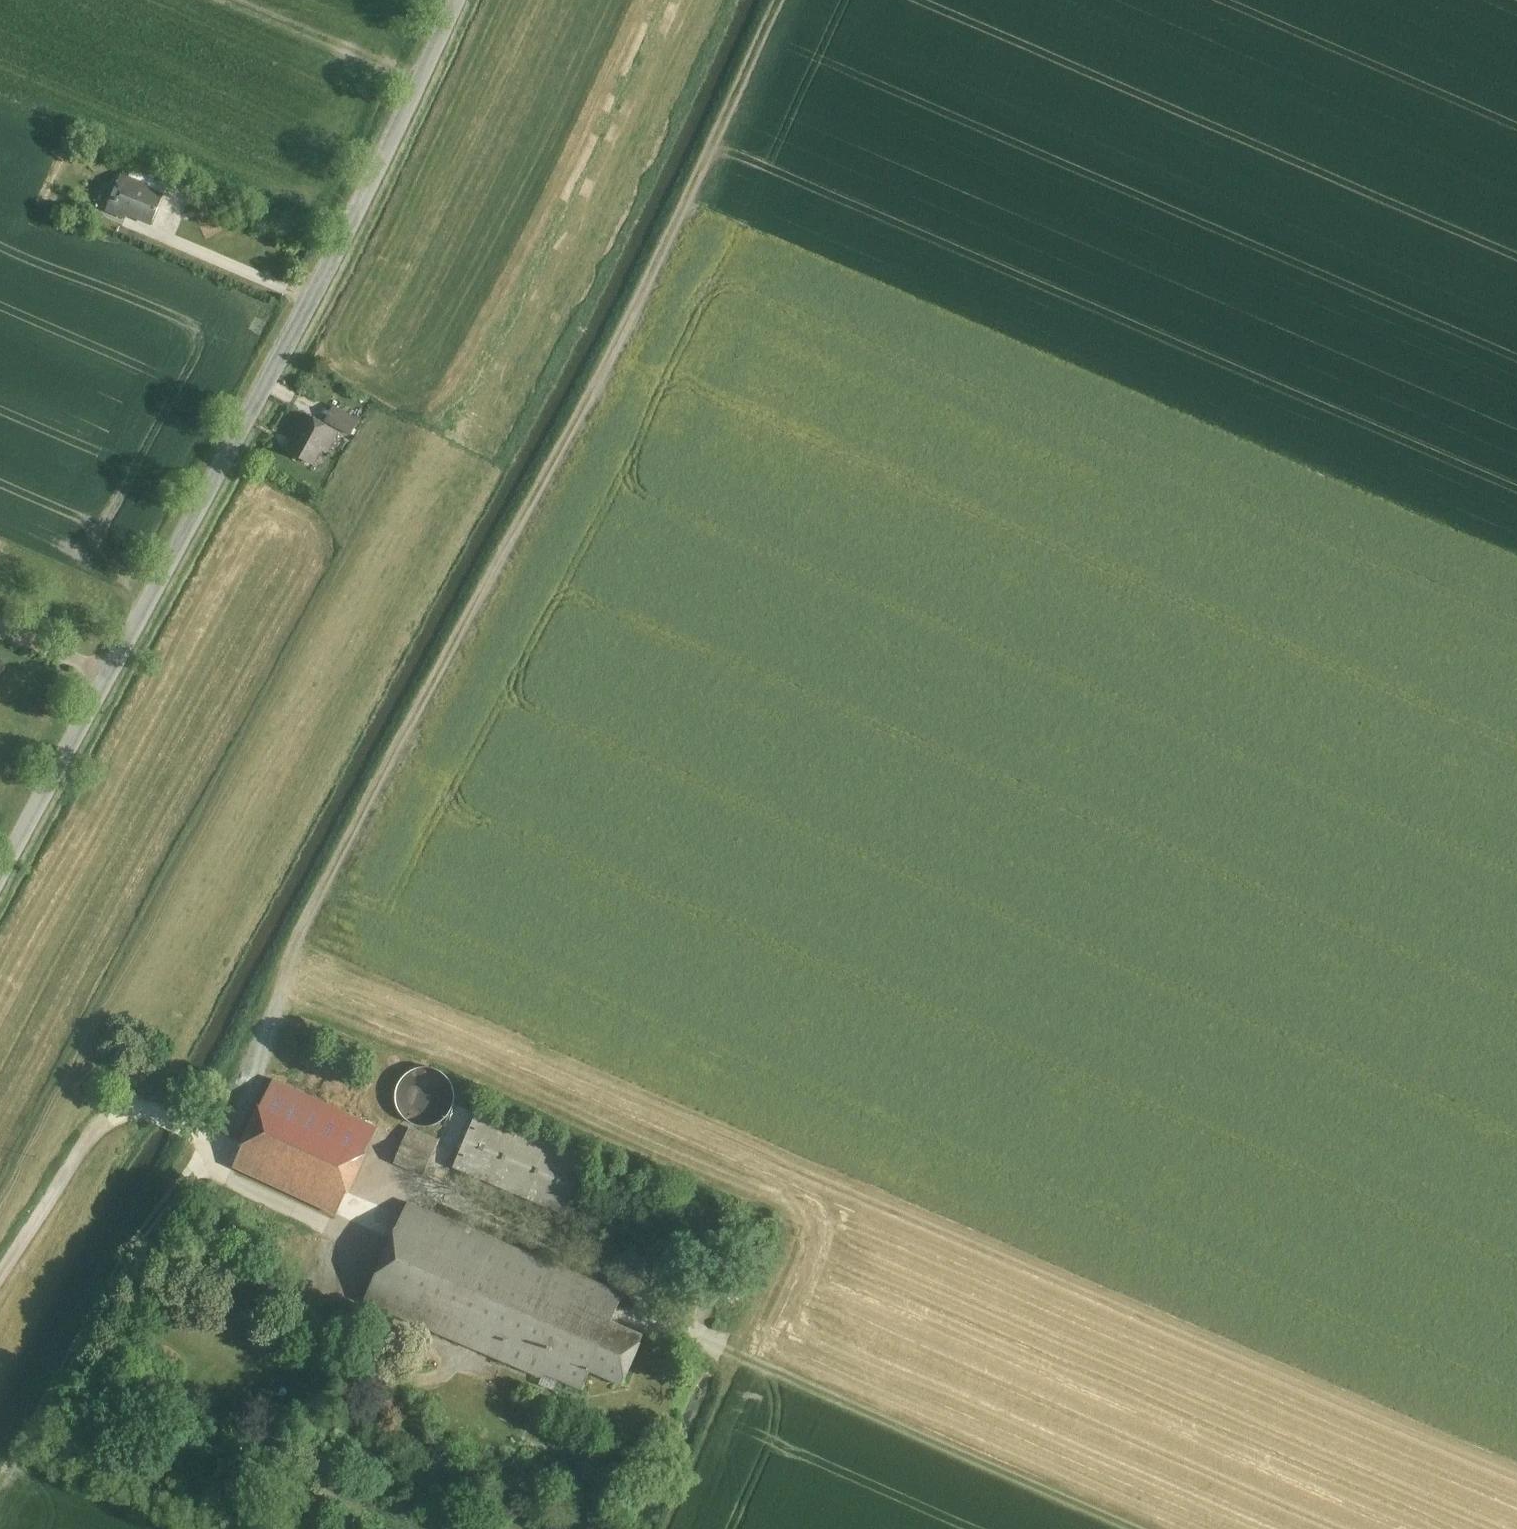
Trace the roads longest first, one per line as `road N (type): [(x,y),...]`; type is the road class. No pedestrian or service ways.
road 1 (tertiary): [(461,0),(355,221),(0,876)]

